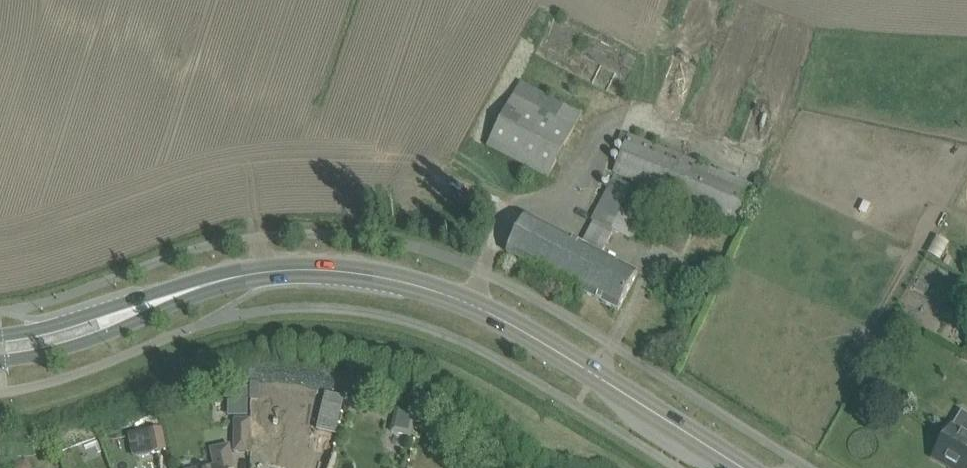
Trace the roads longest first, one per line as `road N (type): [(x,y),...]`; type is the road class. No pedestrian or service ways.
road 1 (secondary): [(158,302),(284,271),(412,282),(532,336),(743,467)]
road 2 (secondary): [(0,360),(98,337),(158,302)]
road 3 (secondary): [(158,302),(0,334)]

